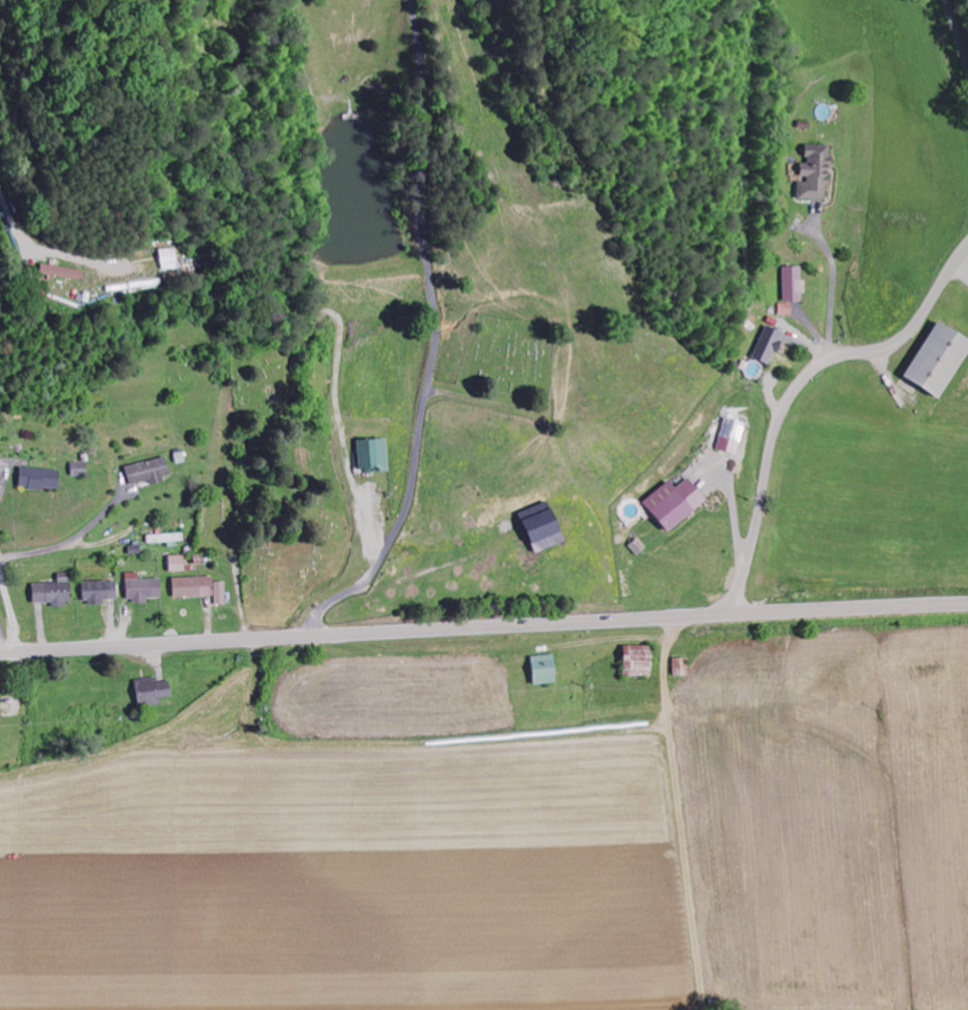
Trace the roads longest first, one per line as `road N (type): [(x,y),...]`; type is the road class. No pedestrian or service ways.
road 1 (secondary): [(0,653),(967,605)]
road 2 (residential): [(726,616),(750,557),(772,447),(795,393),(835,358),(886,347),(915,329),(967,245)]
road 3 (residential): [(18,652),(2,563),(67,545),(106,512)]

